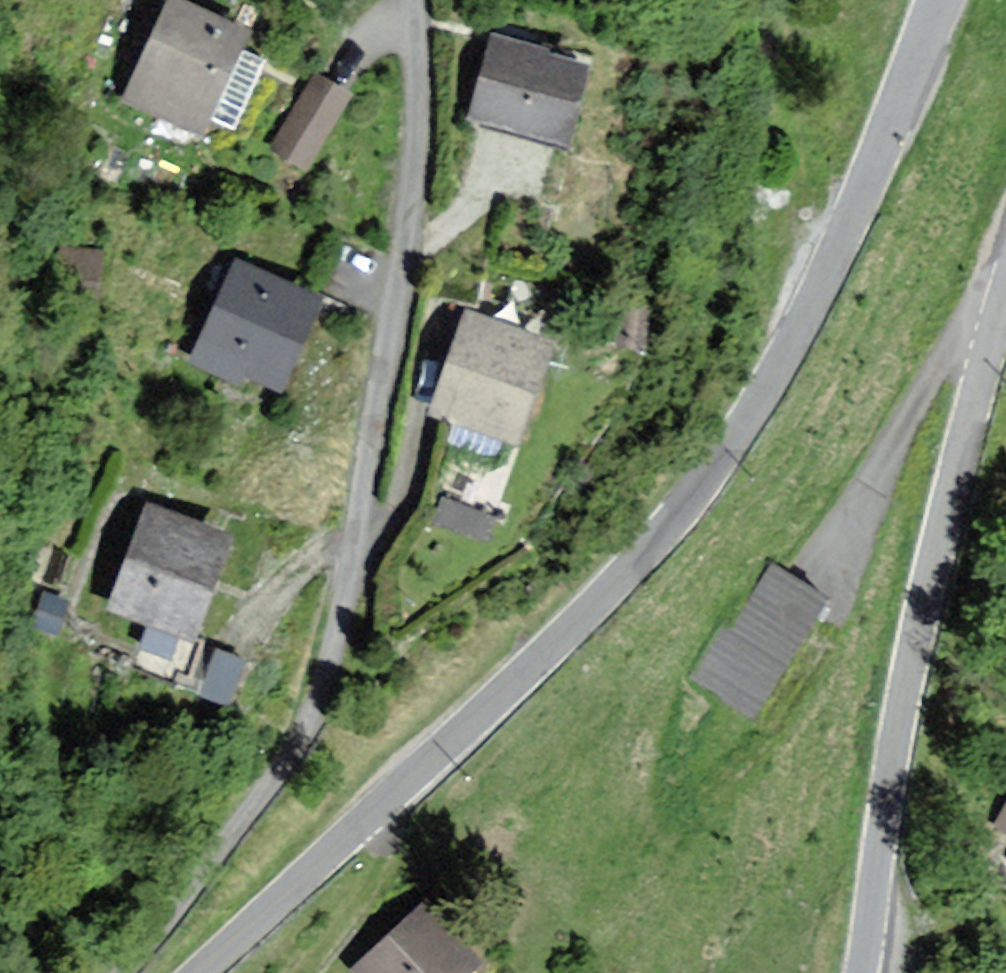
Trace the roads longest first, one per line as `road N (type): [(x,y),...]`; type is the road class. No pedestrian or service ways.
road 1 (tertiary): [(936,0),(855,213),(736,440),(626,575),(197,972)]
road 2 (residential): [(418,0),(408,236),(330,667),(303,732),(266,790),(119,972)]
road 3 (tertiary): [(861,972),(906,667),(1005,292)]

